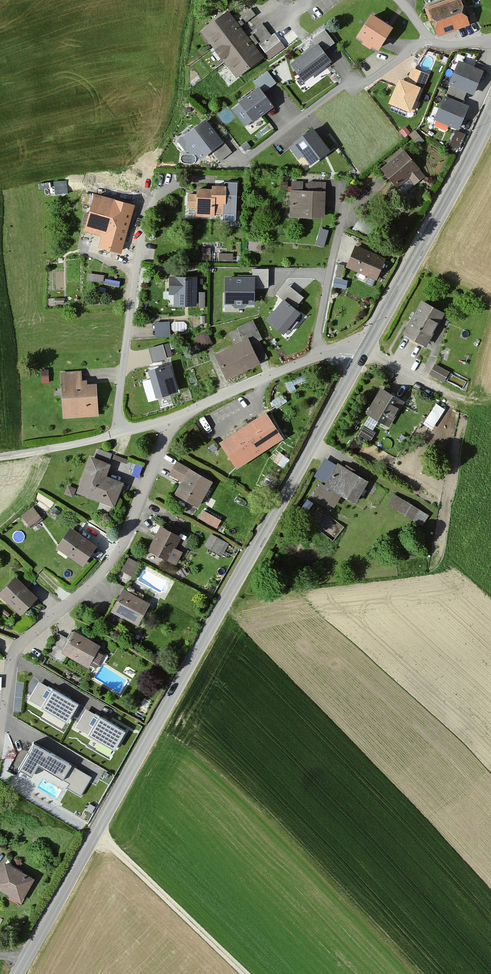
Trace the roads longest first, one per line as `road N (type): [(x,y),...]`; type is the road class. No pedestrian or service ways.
road 1 (unclassified): [(21,973),(362,351)]
road 2 (residential): [(0,735),(21,644),(97,582),(126,542),(169,420)]
road 3 (residential): [(214,179),(182,182),(155,200),(137,269),(119,433)]
road 4 (unclassified): [(362,351),(490,115)]
road 5 (track): [(98,834),(242,973)]
road 6 (residential): [(347,190),(316,357)]
road 7 (unclassified): [(316,357),(169,420)]
road 8 (unclassified): [(119,433),(0,457)]

